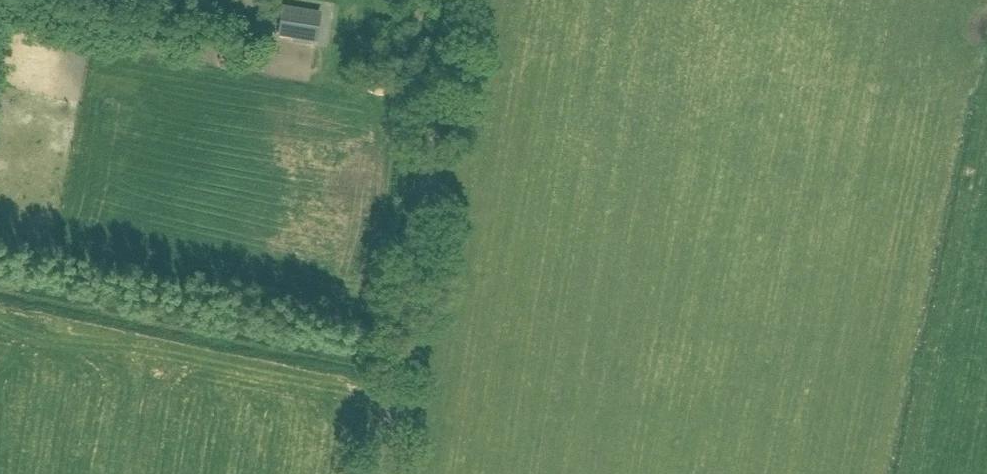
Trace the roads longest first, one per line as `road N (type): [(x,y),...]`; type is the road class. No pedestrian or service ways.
road 1 (tertiary): [(379,473),(458,0)]

